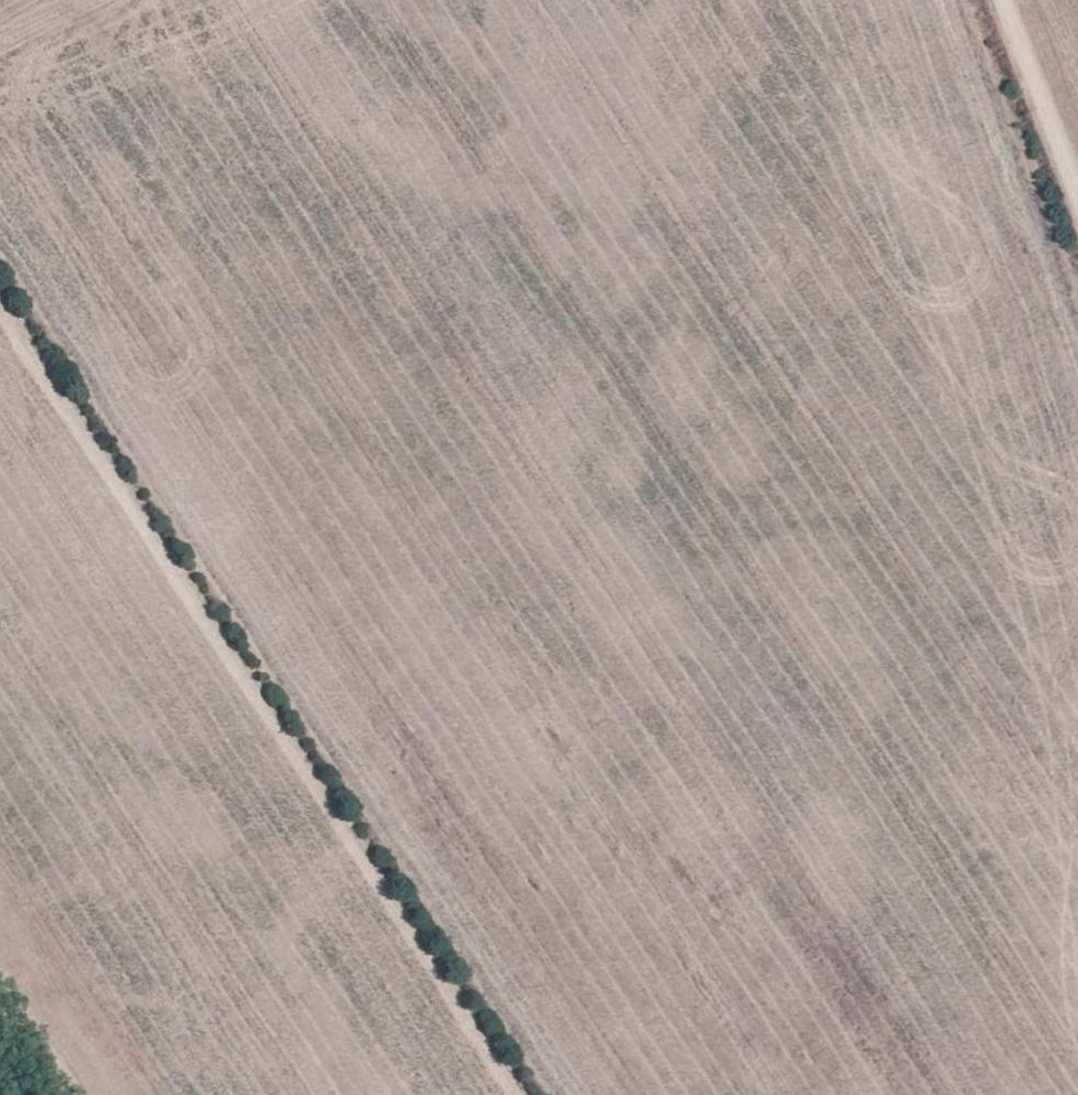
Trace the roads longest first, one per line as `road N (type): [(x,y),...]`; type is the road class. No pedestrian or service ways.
road 1 (unclassified): [(1001,0),(1077,200)]

